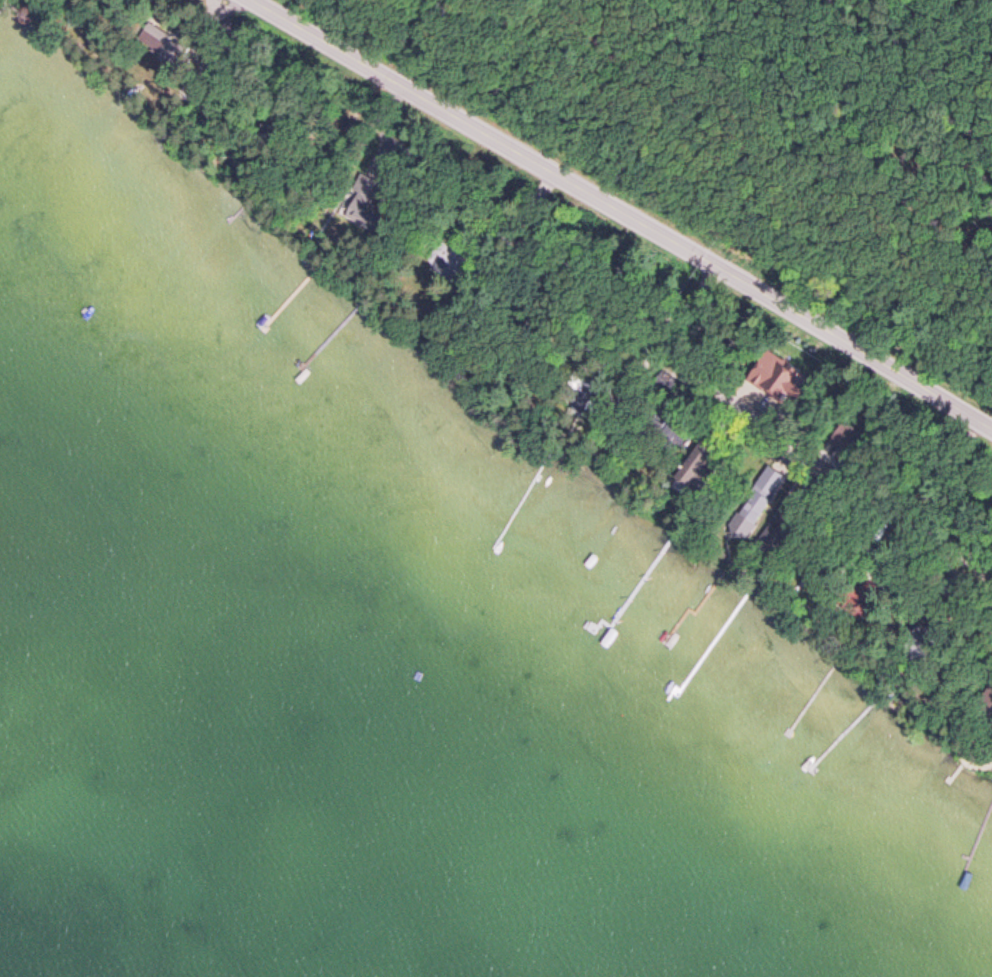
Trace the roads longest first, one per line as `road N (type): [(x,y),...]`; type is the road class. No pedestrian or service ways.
road 1 (tertiary): [(991,438),(716,263),(250,0)]
road 2 (residential): [(716,263),(668,336),(676,357),(991,584)]

